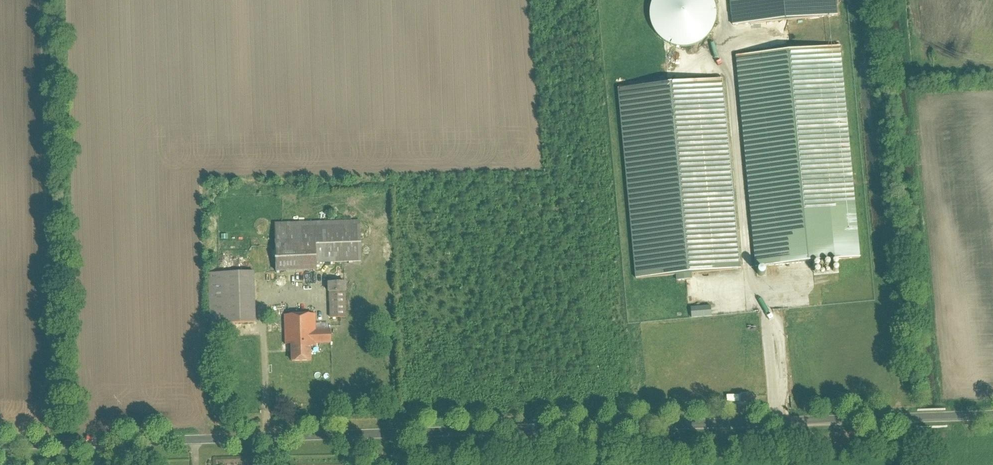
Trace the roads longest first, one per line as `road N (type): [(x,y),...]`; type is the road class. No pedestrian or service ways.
road 1 (tertiary): [(992,417),(0,446)]

